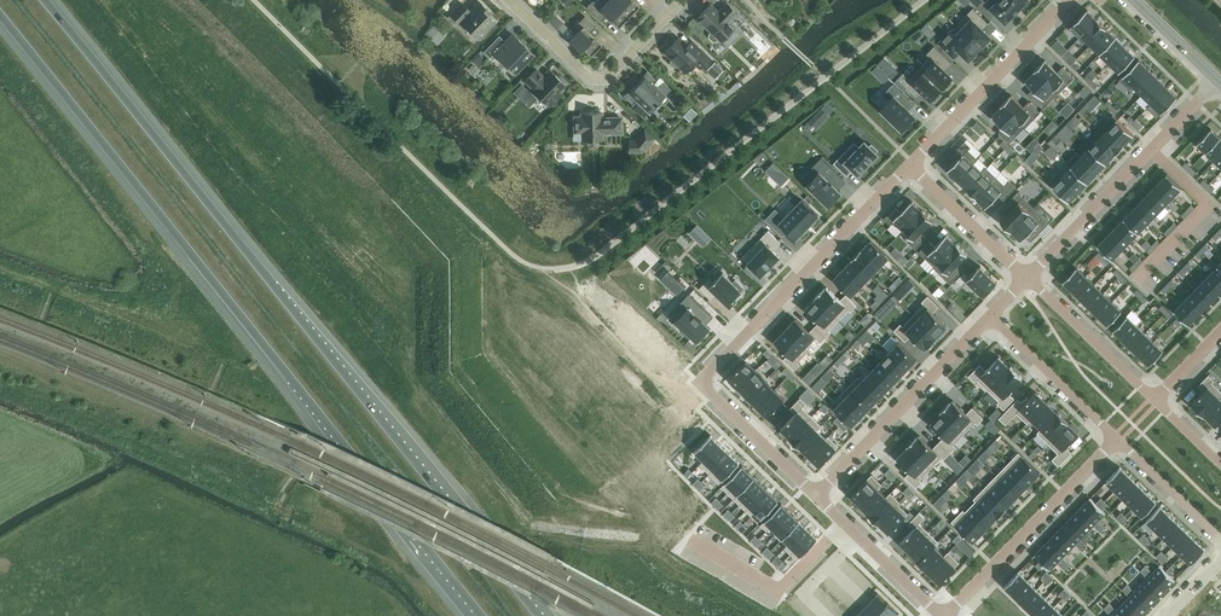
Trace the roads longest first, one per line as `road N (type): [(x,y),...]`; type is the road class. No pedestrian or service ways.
road 1 (trunk): [(540,615),(43,0)]
road 2 (trunk): [(0,15),(480,615)]
road 3 (residential): [(909,167),(698,384)]
road 4 (residential): [(1028,274),(1220,85)]
road 5 (residential): [(944,615),(1119,435)]
road 6 (residential): [(816,494),(988,315)]
road 7 (residential): [(683,0),(610,77),(590,80),(509,0)]
road 8 (track): [(221,359),(0,271)]
road 9 (residential): [(1072,0),(909,167)]
road 10 (residential): [(1119,435),(988,315)]
road 11 (residential): [(1028,274),(1157,395)]
road 12 (residential): [(941,615),(816,494)]
road 13 (residential): [(816,494),(698,384)]
road 14 (residential): [(909,167),(1028,274)]
road 15 (residential): [(1220,540),(1119,435)]

